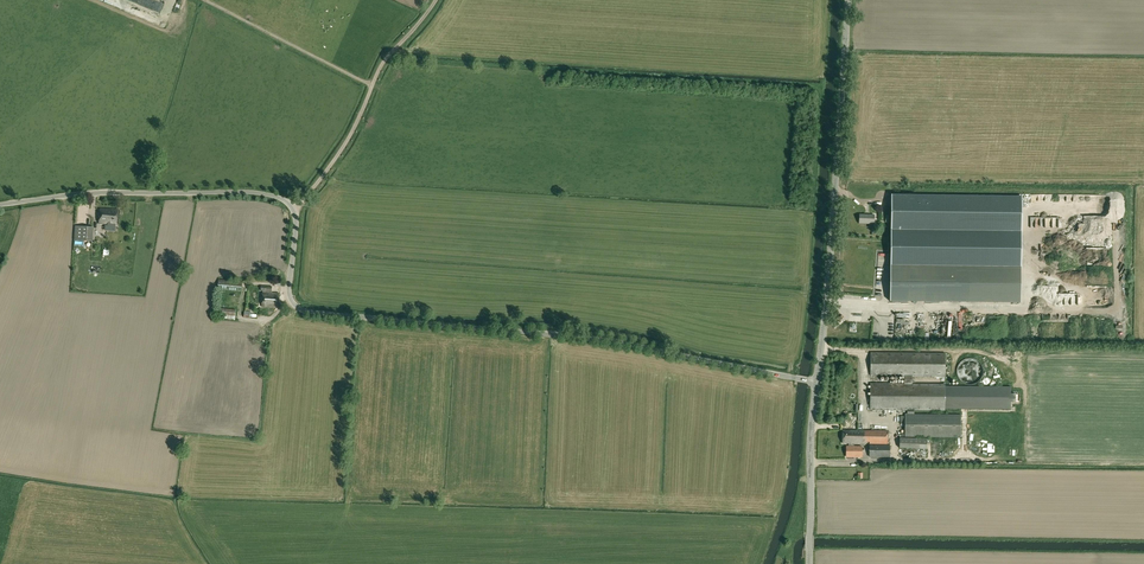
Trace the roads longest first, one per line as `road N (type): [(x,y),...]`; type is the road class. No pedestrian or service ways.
road 1 (unclassified): [(817,381),(601,339),(305,312),(289,289),(296,218),(273,196),(87,193),(0,204)]
road 2 (tertiary): [(817,381),(848,0)]
road 3 (track): [(372,86),(203,0)]
road 4 (tertiary): [(809,563),(817,381)]

